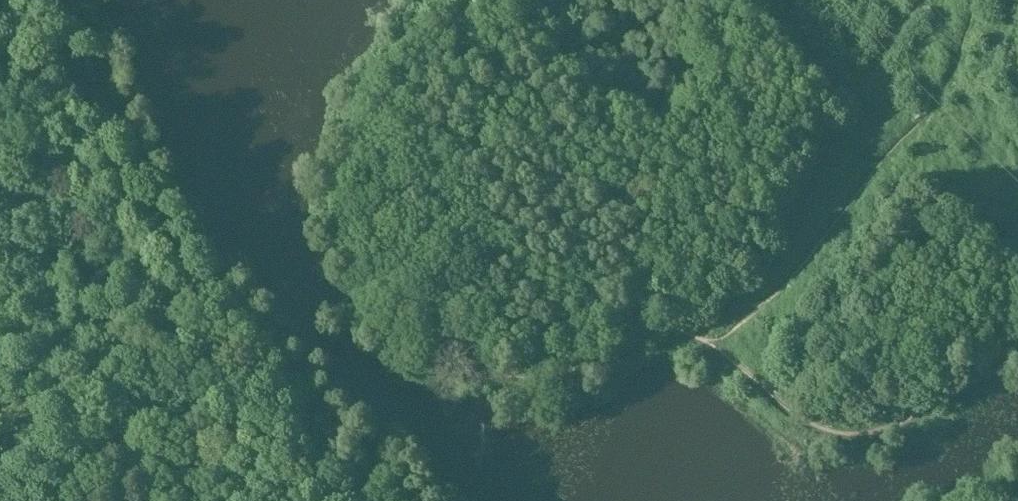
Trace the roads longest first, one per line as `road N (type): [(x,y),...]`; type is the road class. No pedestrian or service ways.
road 1 (track): [(401,500),(183,276),(99,99),(72,0)]
road 2 (track): [(0,212),(143,500)]

